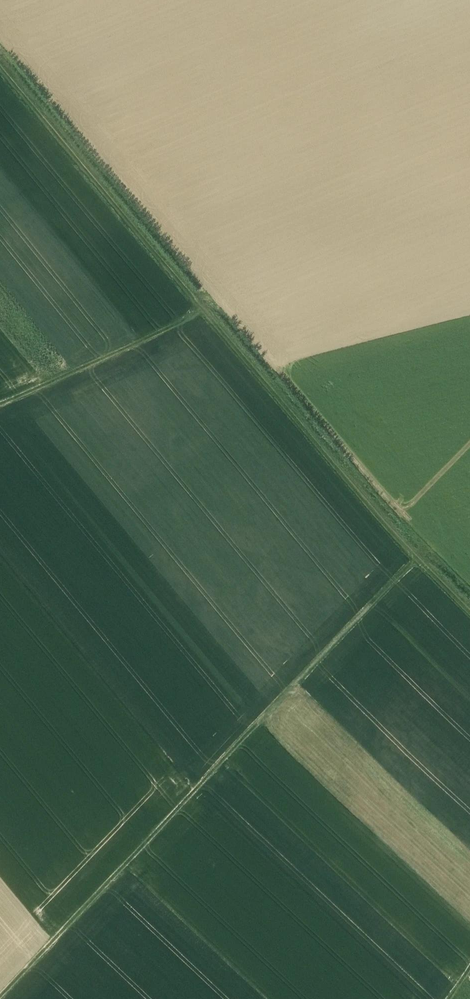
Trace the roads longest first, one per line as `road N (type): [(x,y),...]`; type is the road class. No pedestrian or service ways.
road 1 (track): [(200,314),(409,567),(0,998)]
road 2 (track): [(0,74),(200,314),(0,406)]

